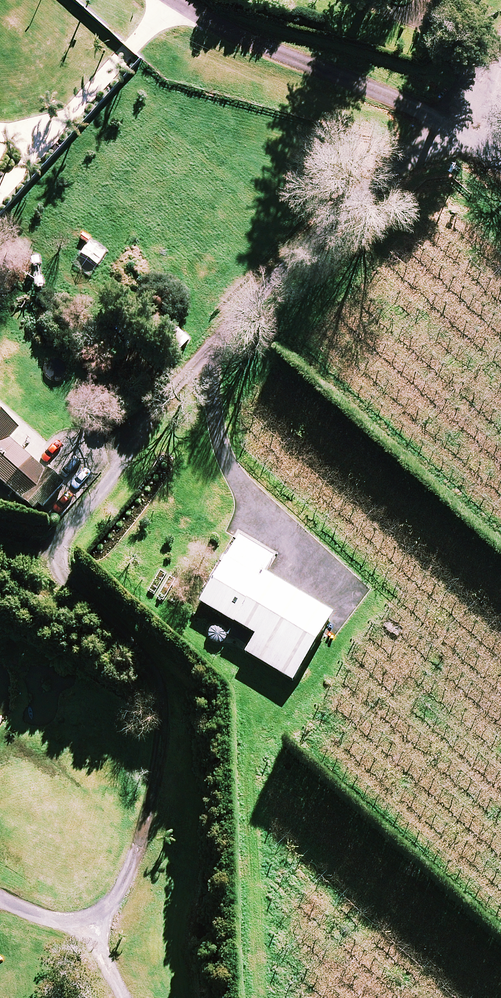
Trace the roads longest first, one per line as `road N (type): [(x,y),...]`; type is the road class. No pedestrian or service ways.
road 1 (unclassified): [(173,0),(378,91),(500,125)]
road 2 (track): [(355,997),(467,828)]
road 3 (track): [(457,662),(464,711),(499,809)]
road 4 (track): [(427,0),(462,83),(458,114)]

